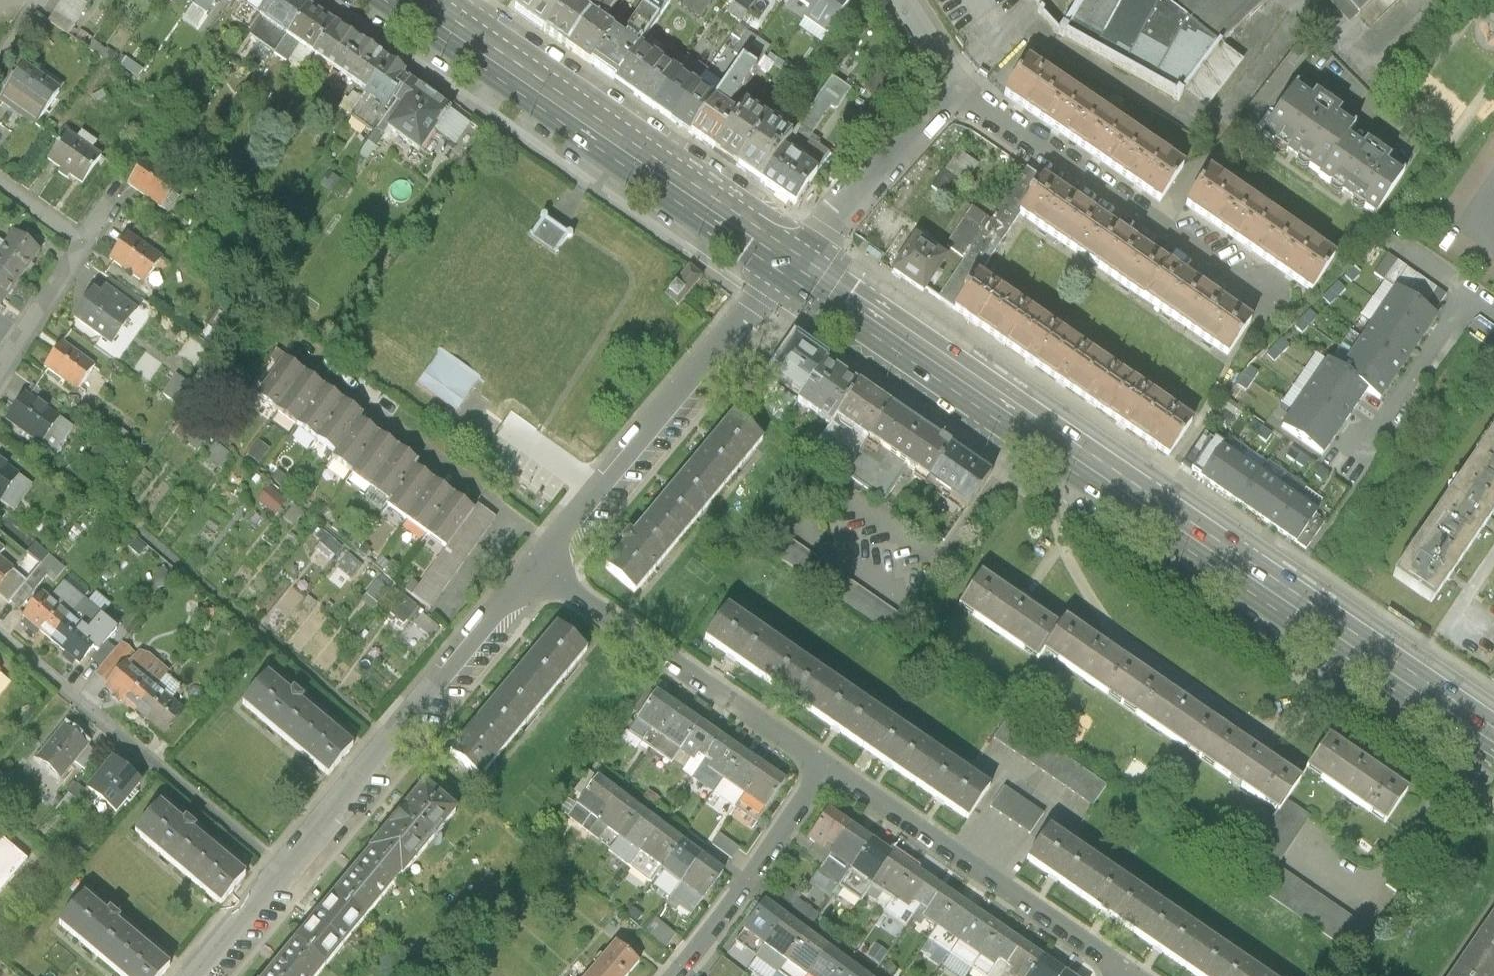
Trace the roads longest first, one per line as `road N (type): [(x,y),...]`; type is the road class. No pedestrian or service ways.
road 1 (primary): [(797,259),(1493,735)]
road 2 (residential): [(195,975),(536,567)]
road 3 (primary): [(415,0),(797,259)]
road 4 (residential): [(536,567),(797,259)]
road 5 (residential): [(822,766),(1126,973)]
road 6 (residential): [(961,94),(1269,293)]
road 7 (residential): [(536,567),(822,766)]
road 8 (residential): [(822,766),(675,975)]
road 9 (residential): [(797,259),(961,94)]
road 10 (residential): [(84,240),(0,367)]

